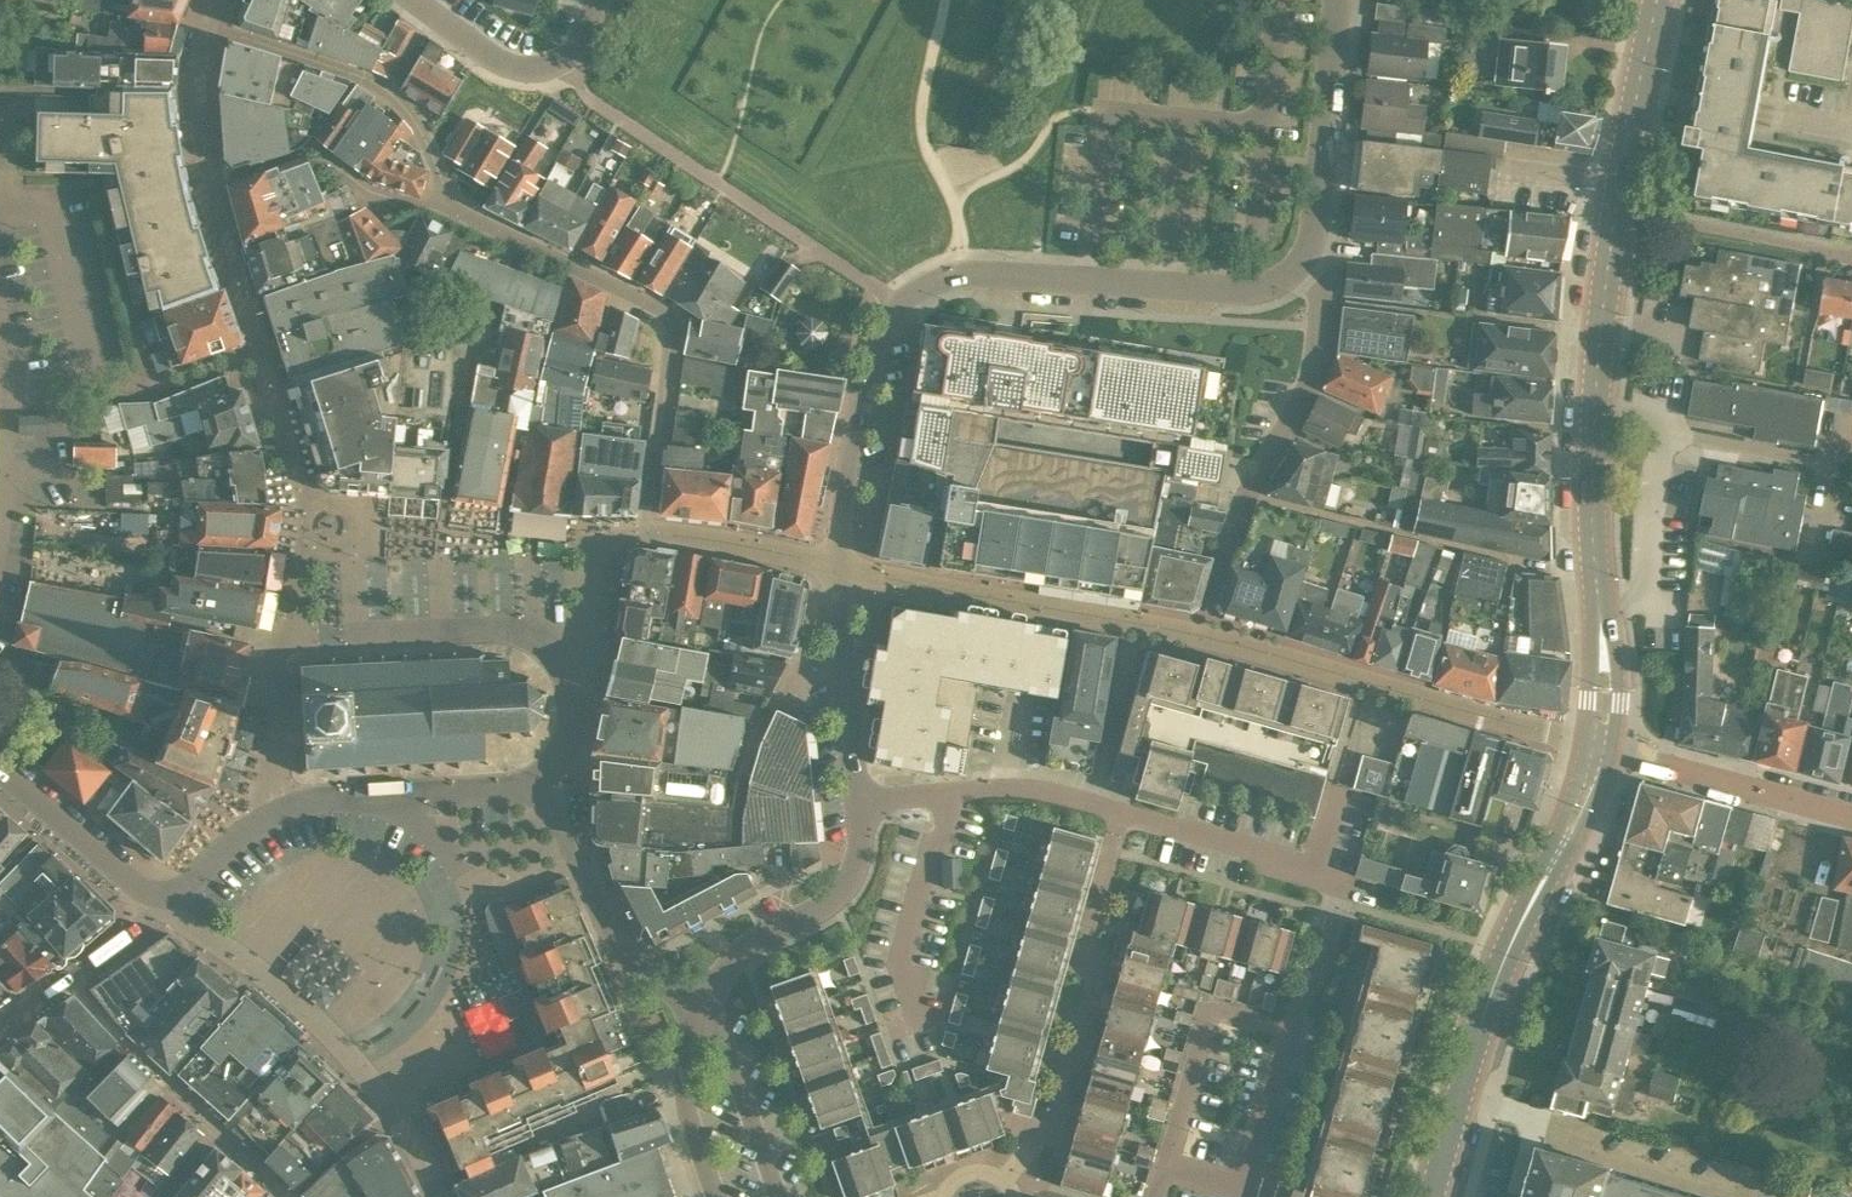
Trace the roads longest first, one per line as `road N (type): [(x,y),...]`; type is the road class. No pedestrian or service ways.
road 1 (residential): [(835,566),(646,531),(671,326),(660,309),(460,210)]
road 2 (tertiary): [(1601,577),(1606,301),(1660,0)]
road 3 (tertiary): [(1433,1196),(1482,1022),(1603,744)]
road 4 (residential): [(1315,875),(1266,861),(1254,849),(1033,789),(858,802)]
road 5 (residential): [(880,334),(896,306),(919,288),(961,274),(1239,292),(1270,285),(1305,261)]
road 6 (residential): [(0,769),(135,886),(162,896),(194,881),(285,807),(379,796)]
road 7 (residential): [(460,210),(422,120),(385,87),(208,27)]
road 8 (residential): [(529,790),(557,814),(620,959),(676,993),(700,995)]
road 9 (residential): [(700,995),(748,945),(841,891),(860,847),(858,802)]
road 10 (residential): [(1305,261),(1339,0)]
road 11 (residential): [(1603,744),(1851,811)]
road 12 (residential): [(835,566),(856,428),(880,334)]
road 13 (residential): [(1255,479),(1317,358),(1322,308),(1305,261)]
road 14 (residential): [(423,0),(524,62),(548,60),(580,39),(598,0)]
road 15 (residential): [(776,1196),(700,995)]
road 16 (residential): [(700,995),(686,1107),(718,1196)]
road 17 (residential): [(1167,1167),(1210,1010),(1253,1021)]
road 18 (residential): [(1243,1193),(1294,1024)]
road 19 (tertiary): [(1603,744),(1608,641),(1601,577)]
road 20 (residential): [(1696,223),(1851,254)]
road 21 (residential): [(379,796),(529,790)]
road 22 (residential): [(529,790),(568,735),(572,698),(554,657)]
road 23 (residential): [(460,210),(398,201),(335,167)]
road 24 (residential): [(858,802),(843,671)]

